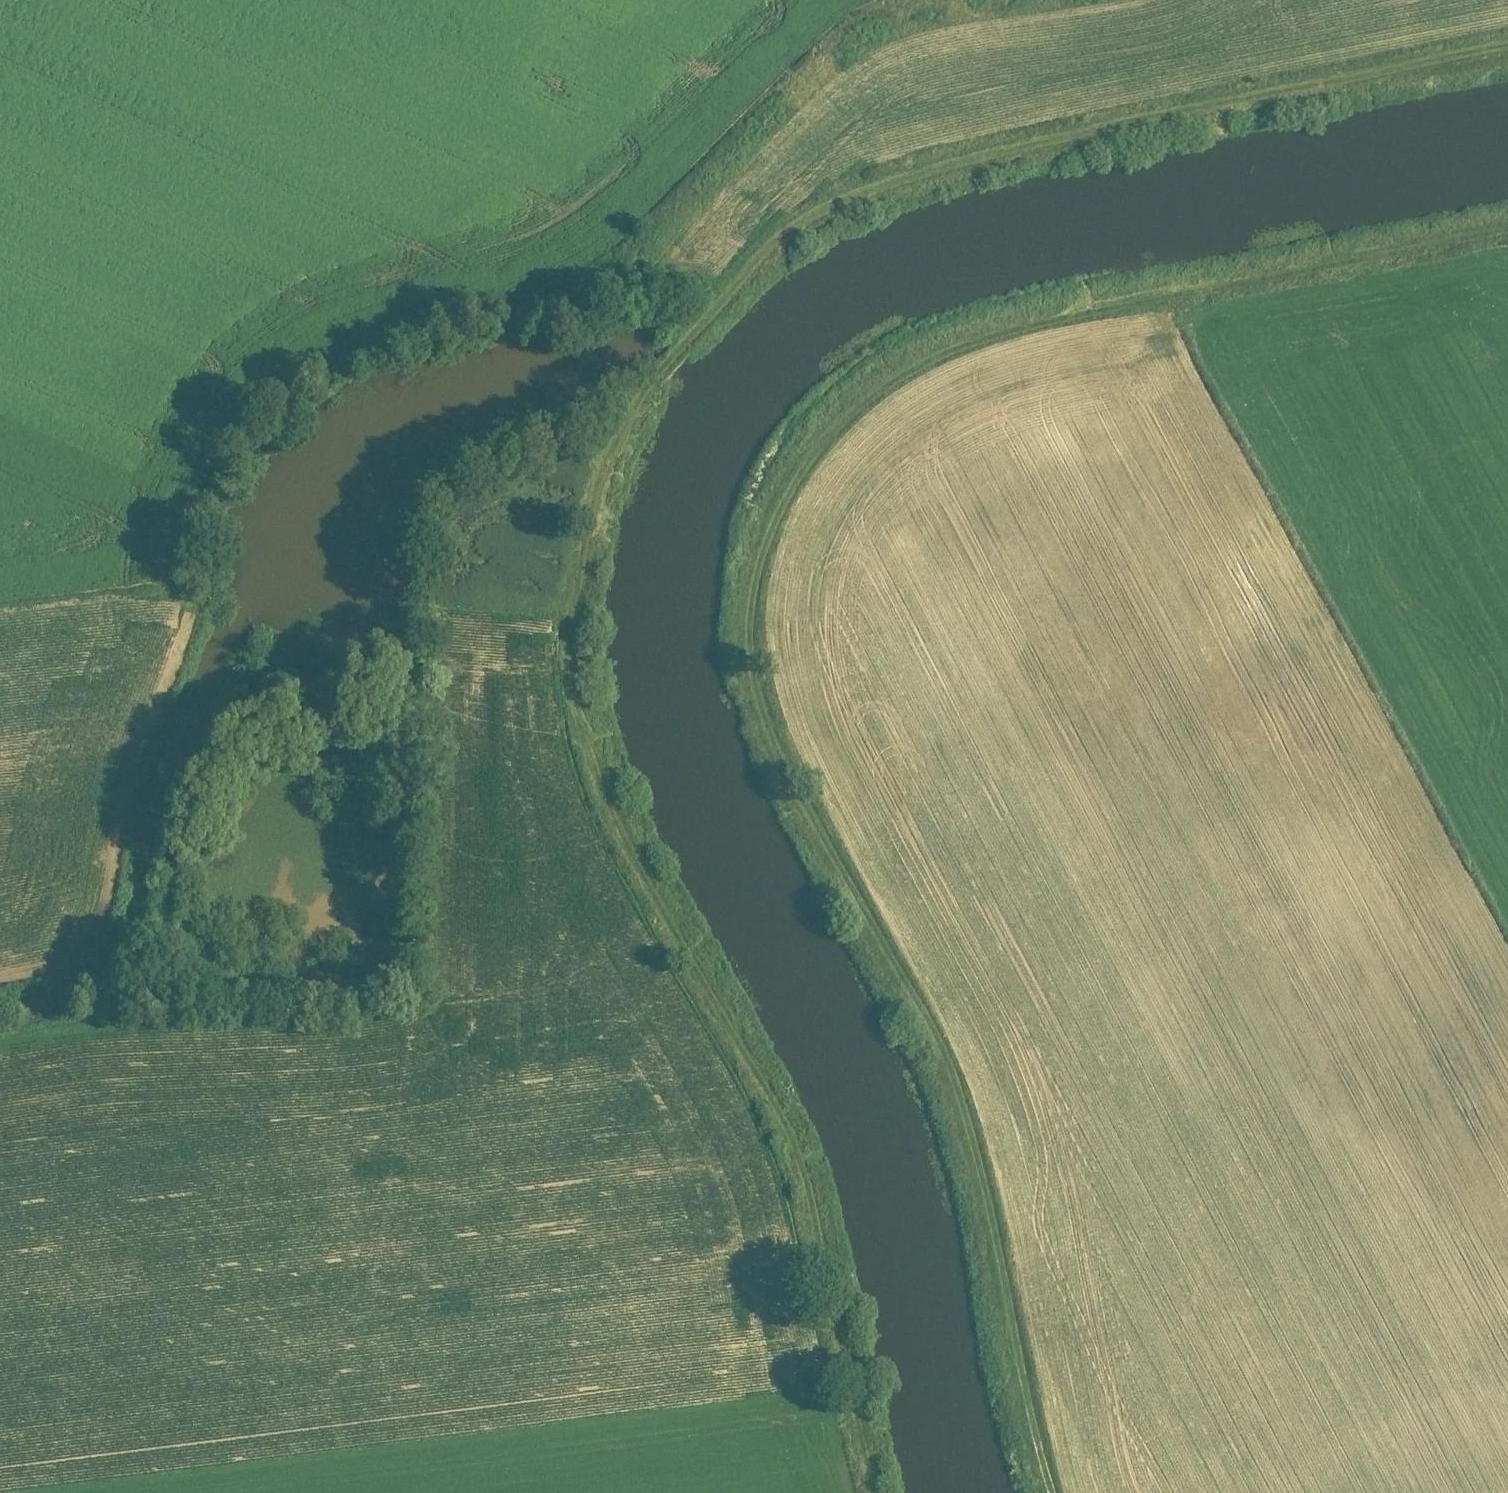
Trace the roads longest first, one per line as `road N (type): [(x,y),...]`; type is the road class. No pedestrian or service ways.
road 1 (track): [(868,1492),(787,1136),(592,781),(562,643),(627,413),(818,217),(943,166),(1507,51)]

